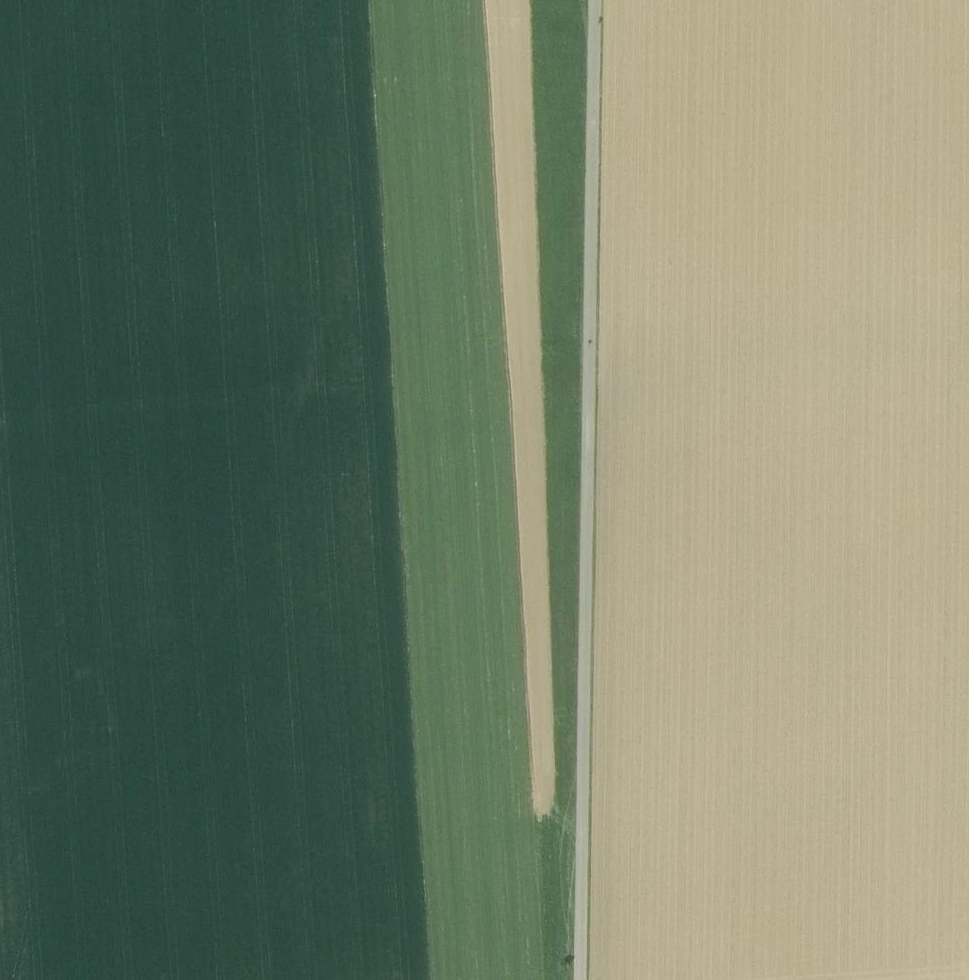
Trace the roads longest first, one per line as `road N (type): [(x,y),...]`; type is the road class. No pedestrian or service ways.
road 1 (track): [(581,979),(596,0)]

